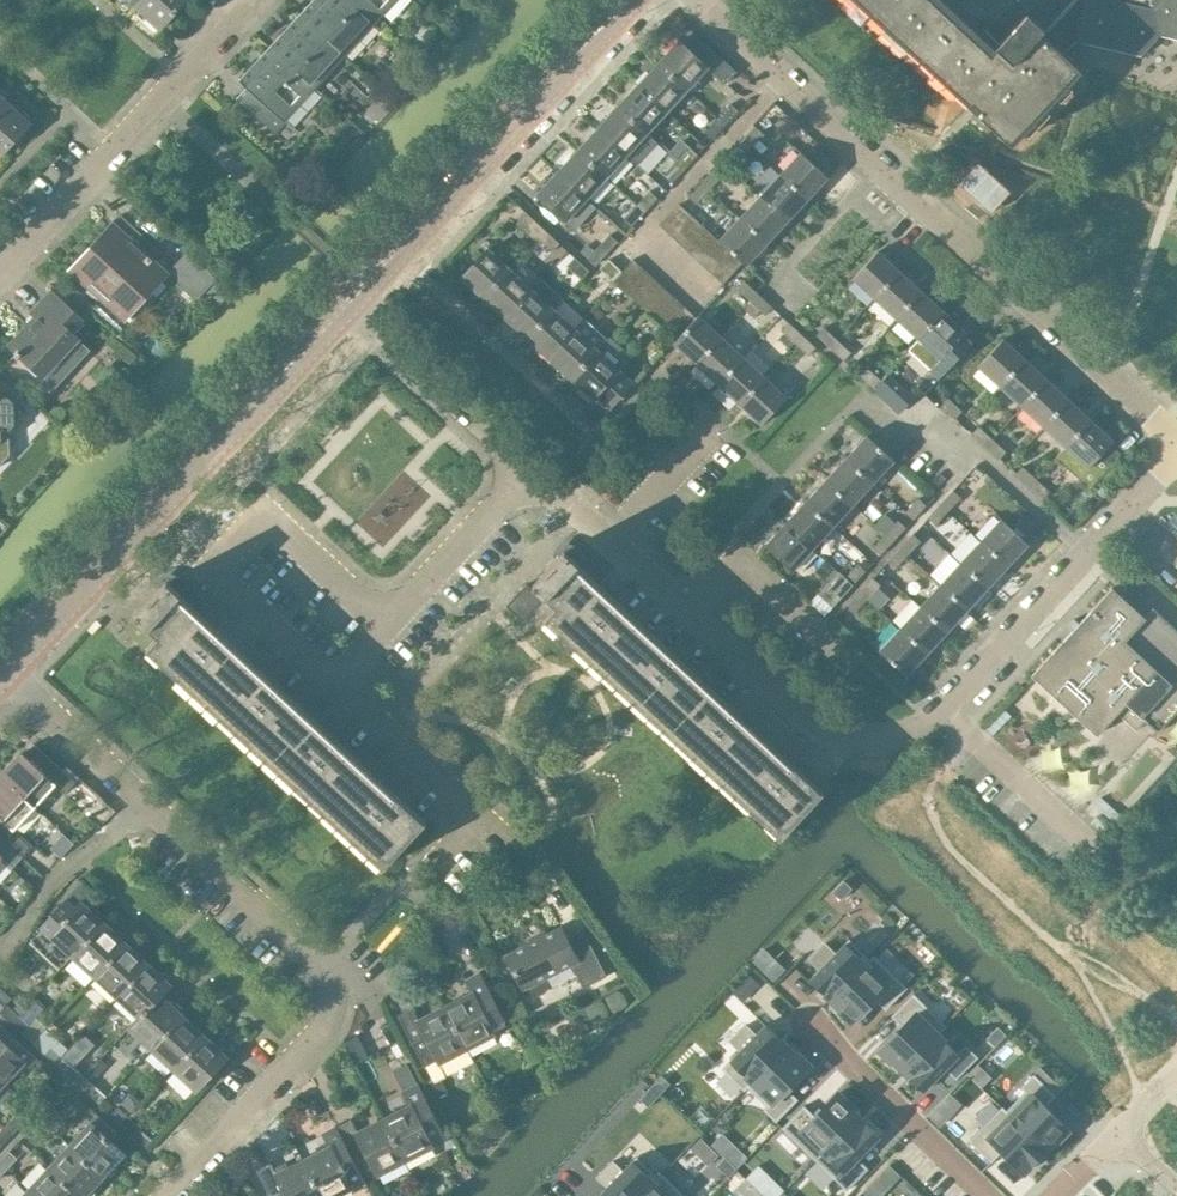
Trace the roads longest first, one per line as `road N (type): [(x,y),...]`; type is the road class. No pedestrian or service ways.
road 1 (residential): [(704,0),(1176,442)]
road 2 (residential): [(137,799),(319,967),(335,1004),(329,1027),(170,1195)]
road 3 (residential): [(435,865),(477,819),(340,689),(529,468)]
road 4 (tertiary): [(14,667),(352,300)]
road 5 (residential): [(1176,455),(940,711),(877,763)]
road 6 (residential): [(877,763),(1176,1060)]
road 7 (tertiary): [(352,300),(630,0)]
road 8 (residential): [(0,280),(257,0)]
road 9 (residential): [(877,763),(822,732),(609,539)]
road 10 (residential): [(810,1026),(988,1195)]
road 11 (residential): [(529,468),(352,300)]
road 12 (residential): [(0,964),(47,892),(137,799)]
road 13 (residential): [(14,667),(137,799)]
road 14 (residential): [(609,539),(704,433)]

